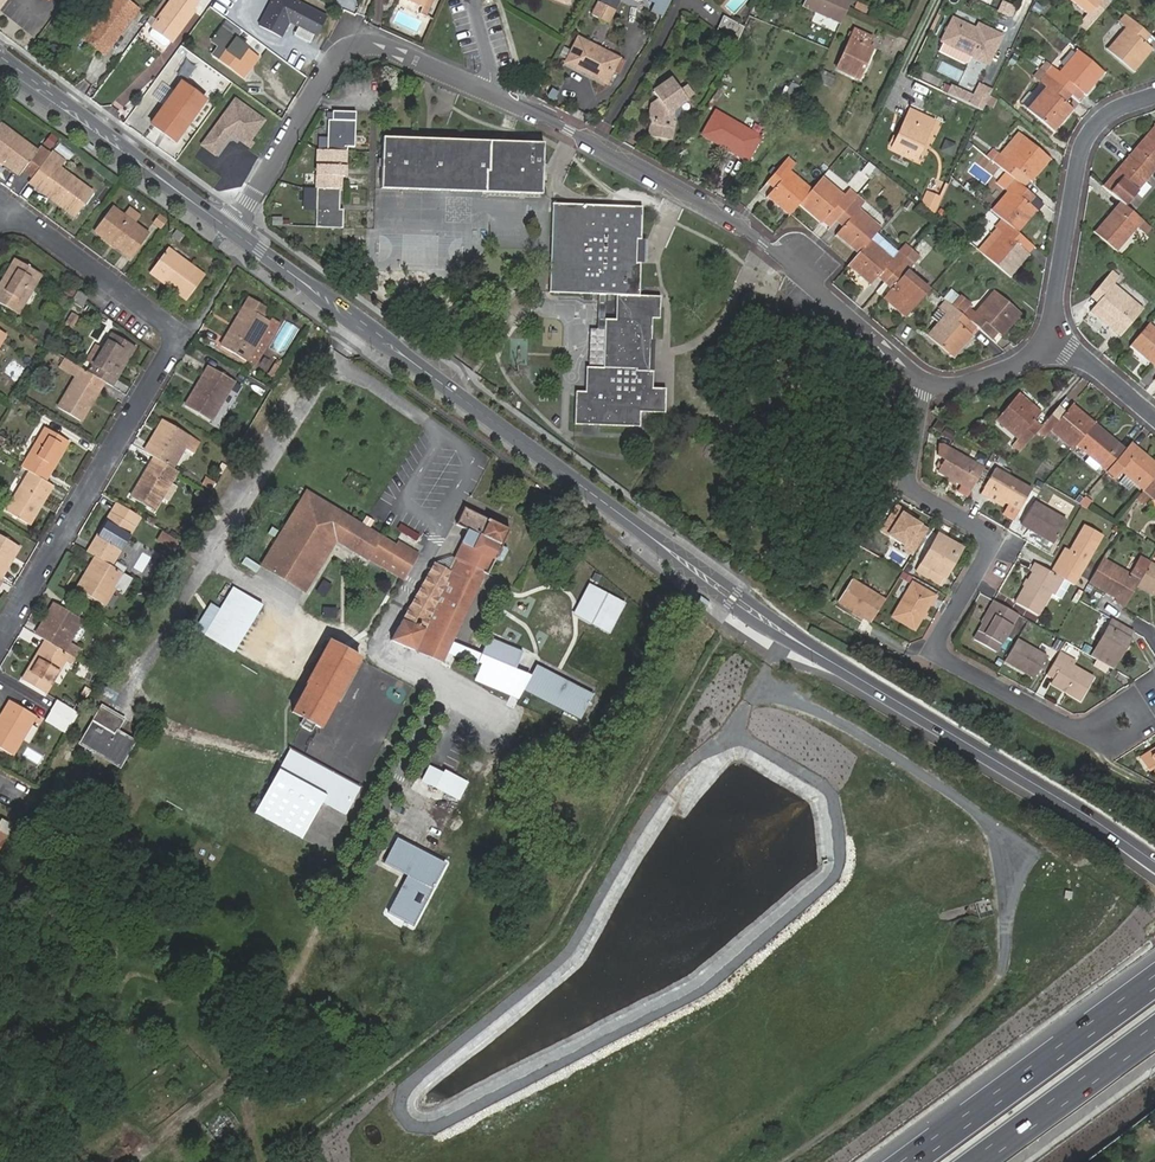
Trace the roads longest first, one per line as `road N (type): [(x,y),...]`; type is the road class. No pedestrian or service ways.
road 1 (tertiary): [(228,228),(749,610),(1154,863)]
road 2 (residential): [(926,383),(912,485),(992,542),(938,649),(1081,730),(1106,726),(1154,692)]
road 3 (residential): [(0,220),(24,220),(168,325),(174,342),(0,636)]
road 4 (residential): [(228,228),(348,47),(390,46),(498,94)]
road 5 (residential): [(498,94),(748,231),(782,259)]
road 6 (motorway): [(1154,984),(910,1161)]
road 7 (tertiary): [(0,57),(228,228)]
road 8 (residential): [(1154,95),(1114,109),(1081,160),(1053,332)]
road 9 (motorway): [(976,1161),(1154,1030)]
road 10 (residential): [(1053,332),(1034,354),(1009,367),(926,383)]
road 11 (residential): [(926,383),(819,292)]
road 12 (residential): [(1053,332),(1154,416)]

